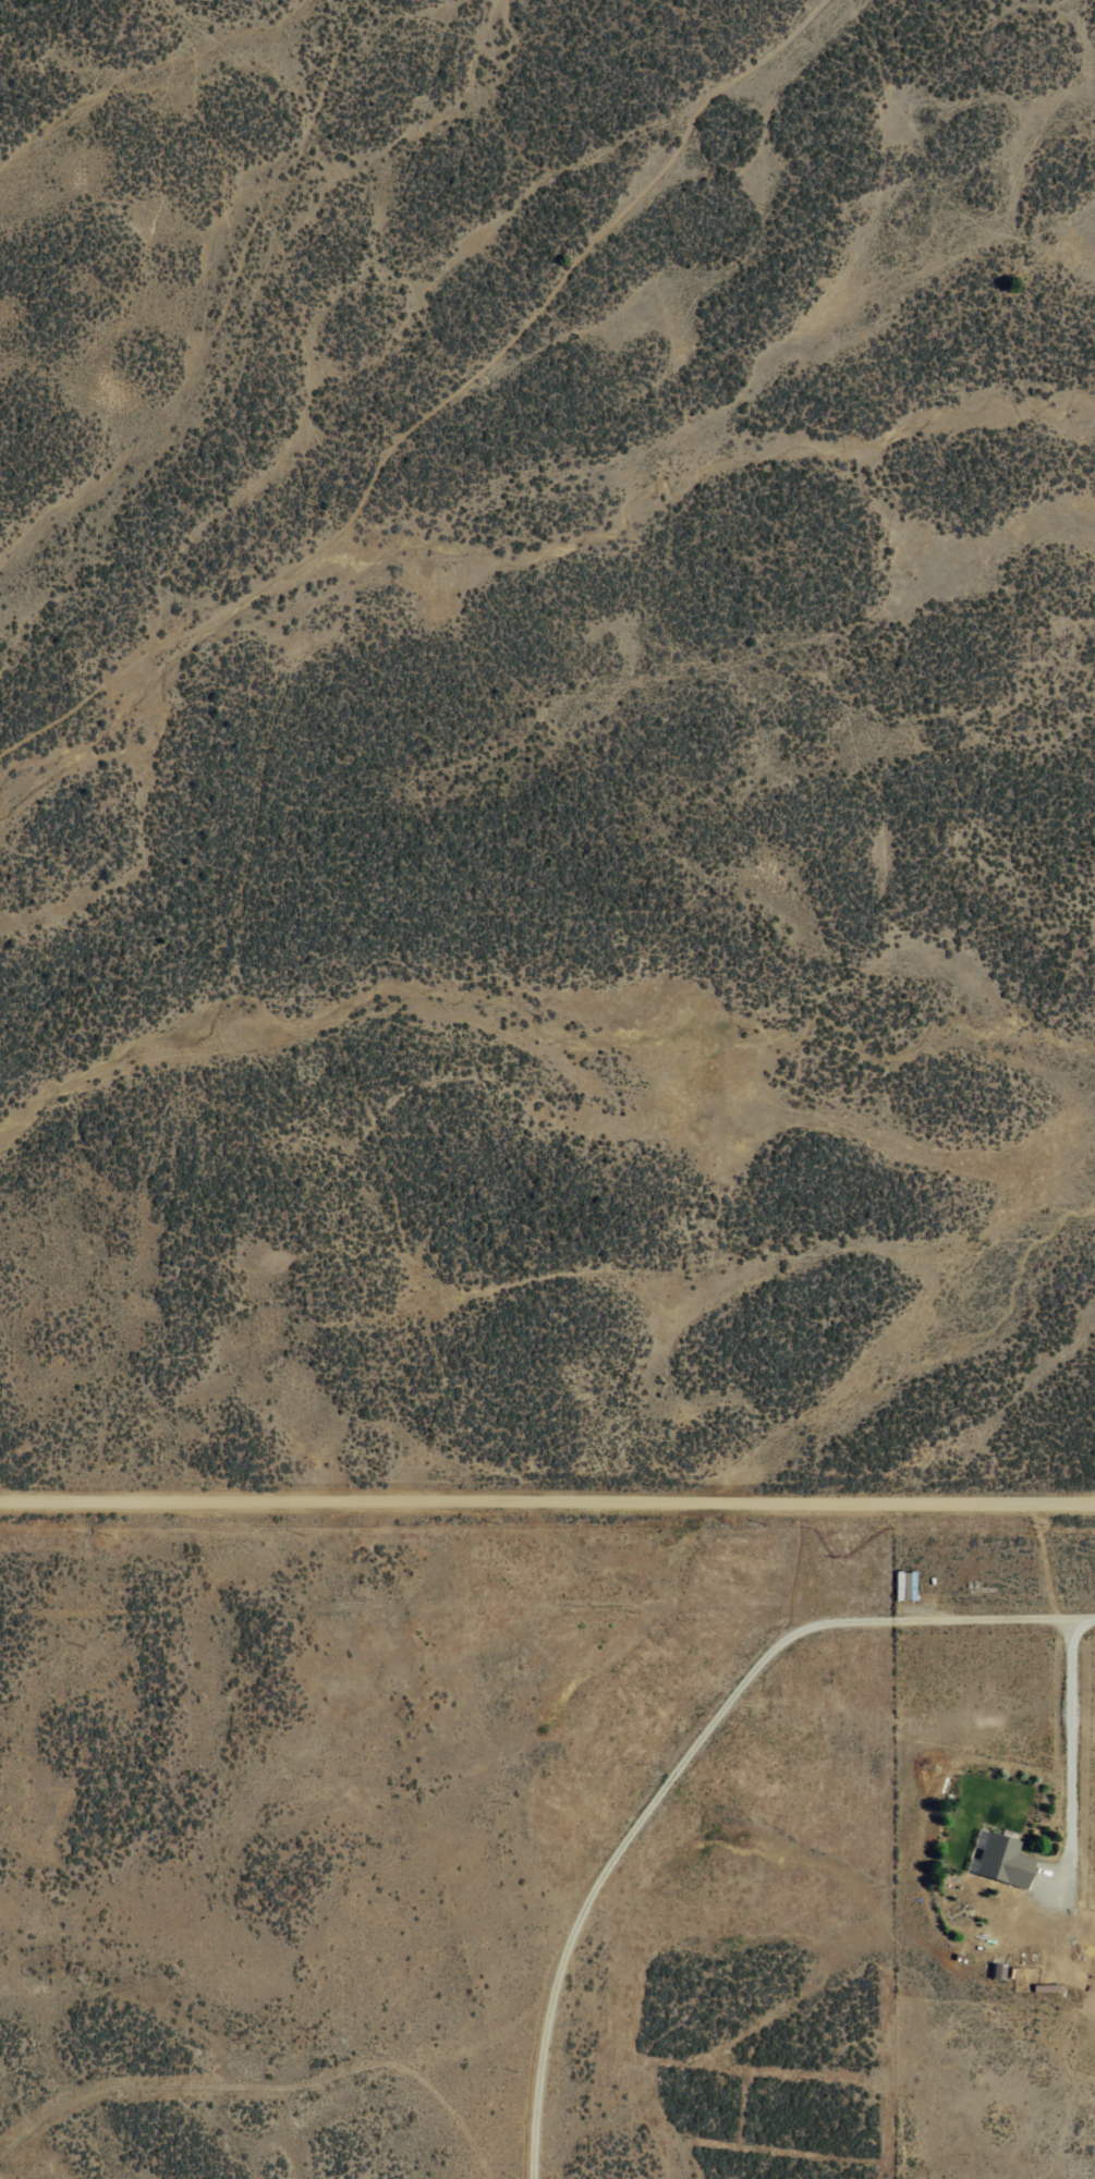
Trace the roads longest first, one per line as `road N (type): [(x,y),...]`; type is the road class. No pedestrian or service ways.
road 1 (track): [(0,753),(328,541),(389,447),(528,319),(664,166),(709,95),(770,52),(823,0)]
road 2 (residential): [(1094,1523),(0,1499)]

